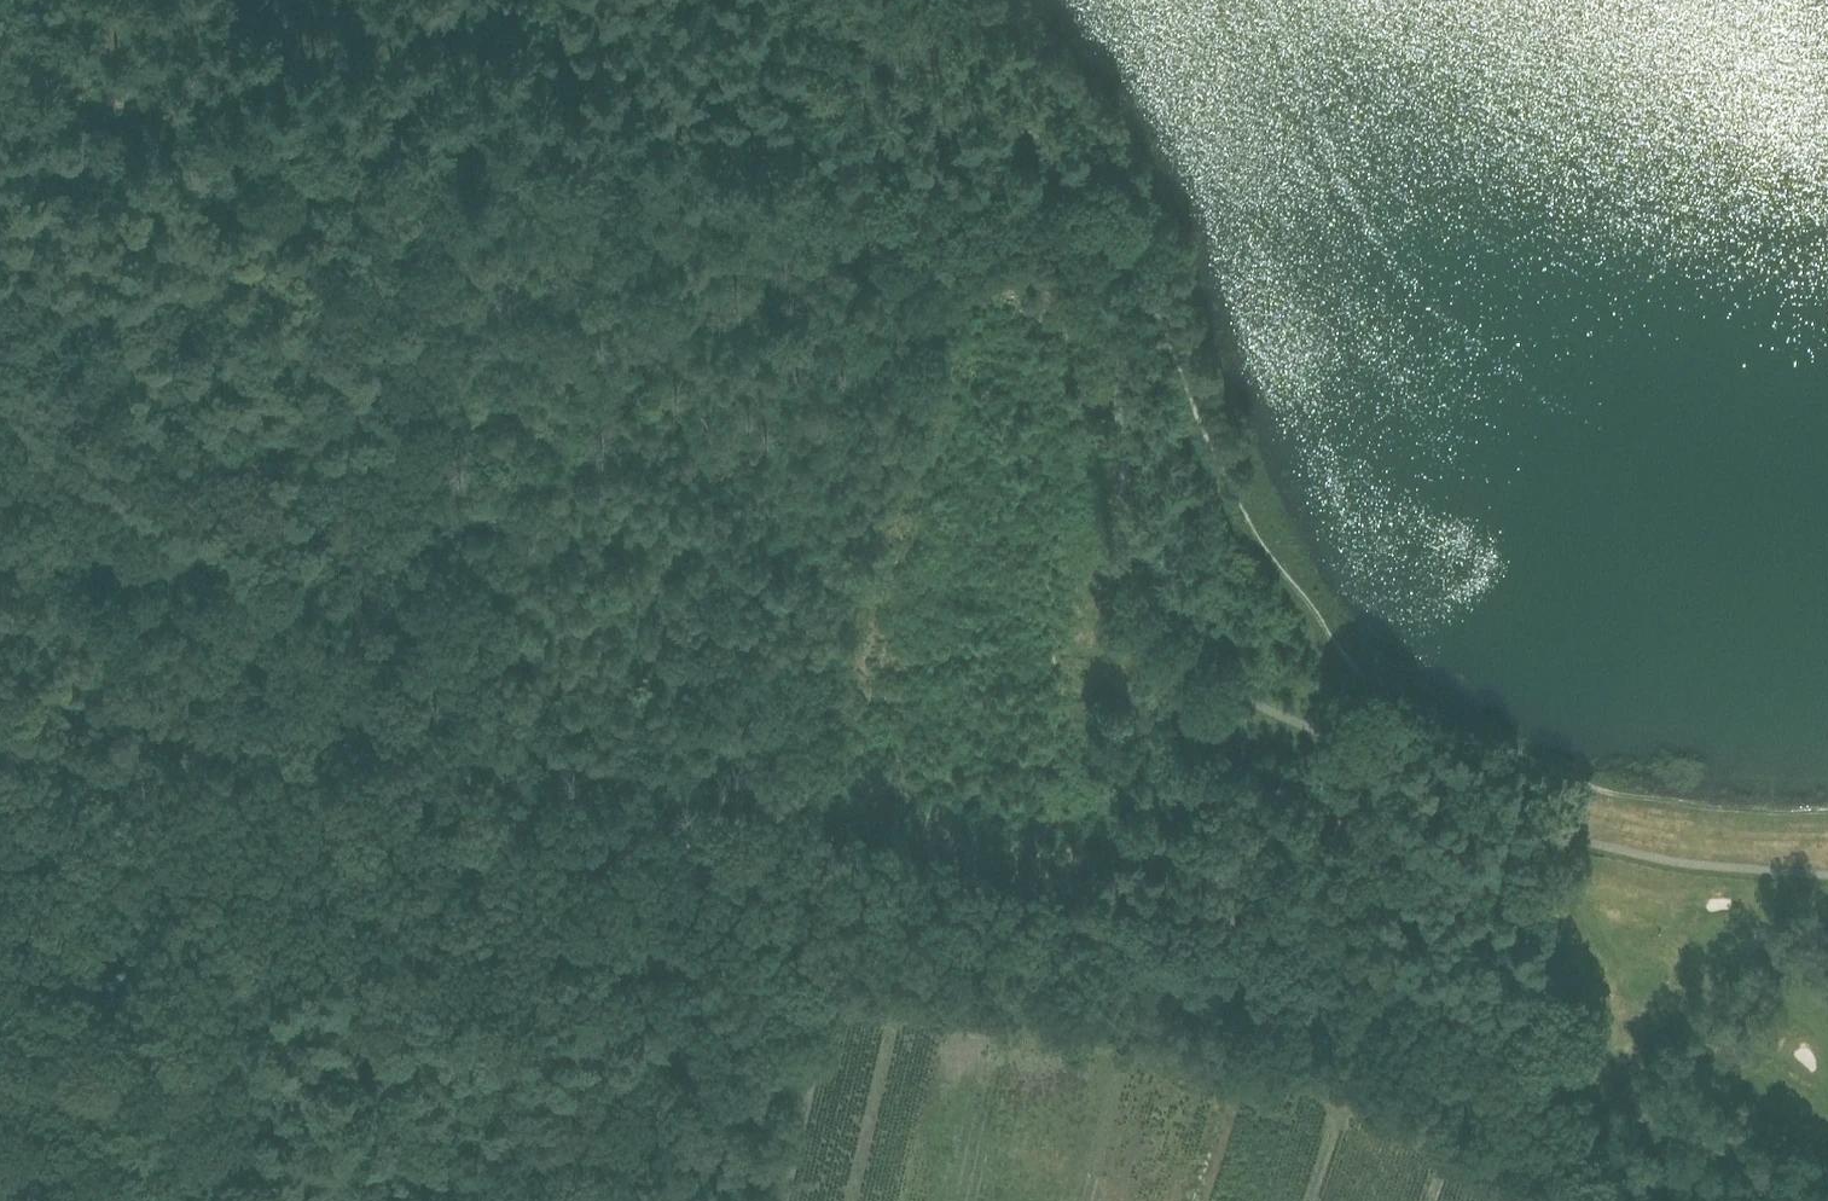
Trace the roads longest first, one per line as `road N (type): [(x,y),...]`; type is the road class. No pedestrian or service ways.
road 1 (track): [(956,0),(1088,129),(1212,458),(1246,519),(1362,674),(1397,699),(1617,795),(1827,807)]
road 2 (track): [(1092,231),(0,87)]

